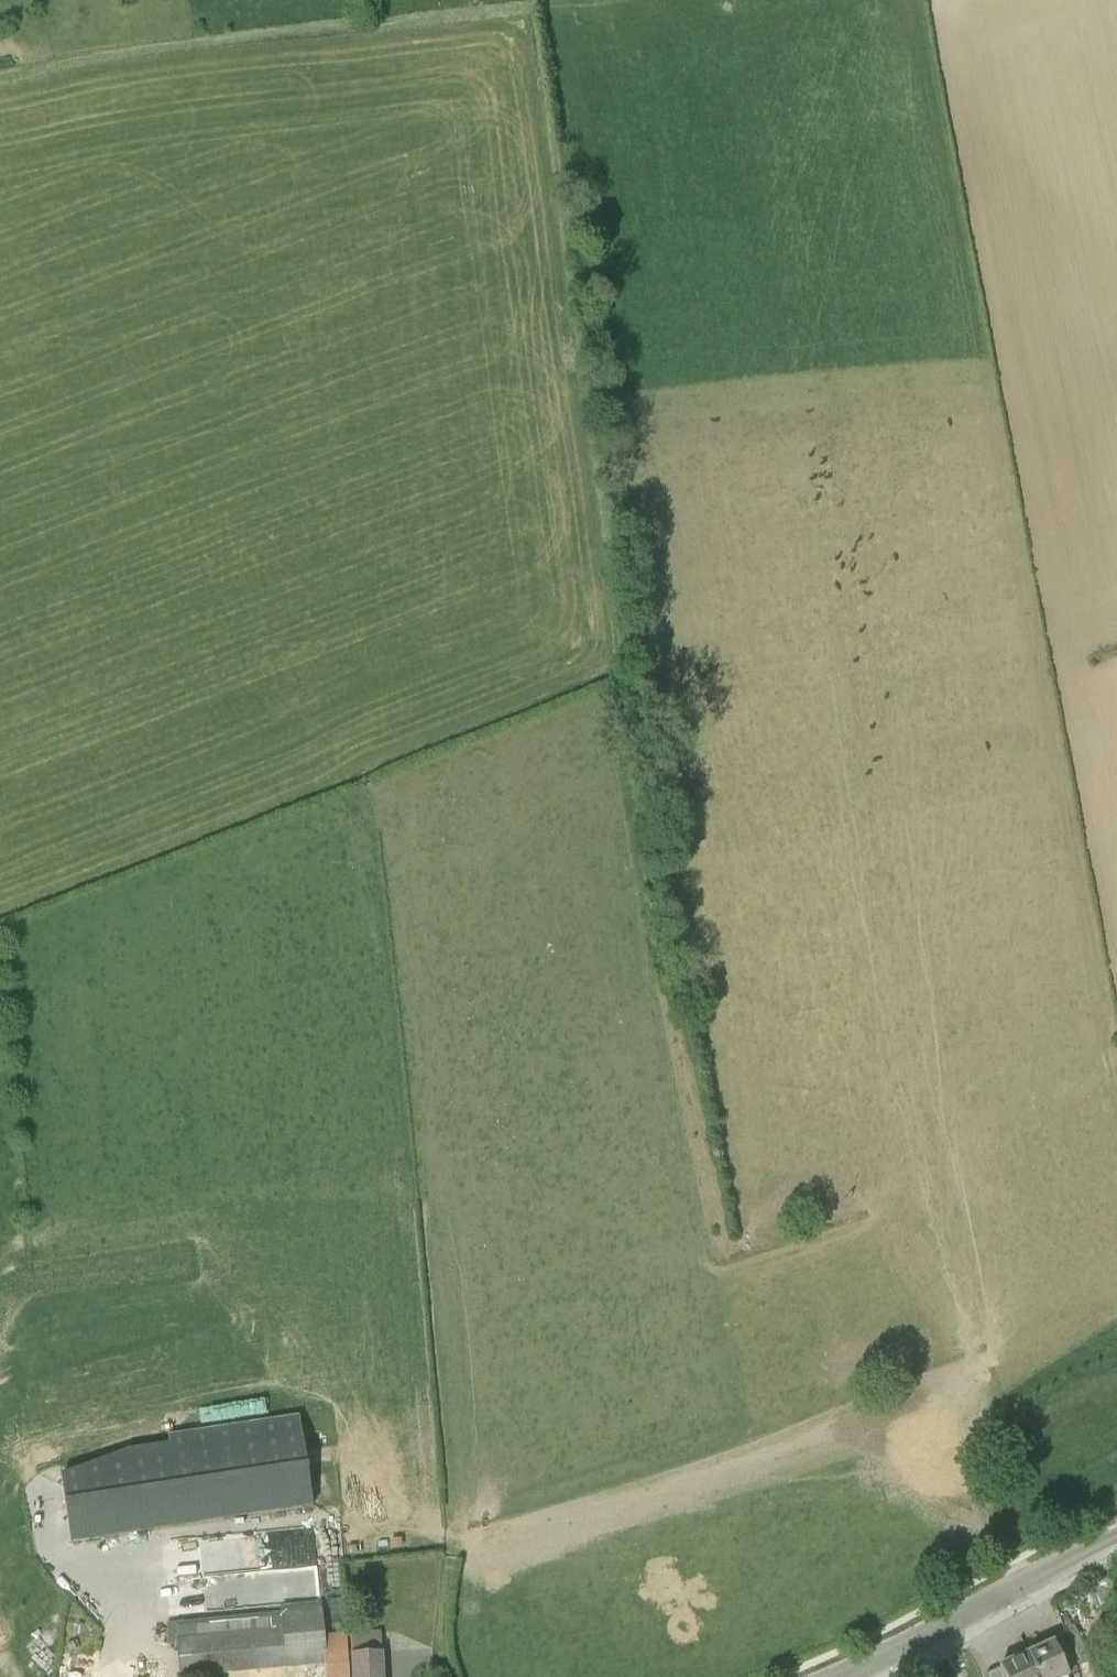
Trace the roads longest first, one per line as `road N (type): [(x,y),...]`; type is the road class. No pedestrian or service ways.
road 1 (tertiary): [(841,1676),(1116,1535)]

